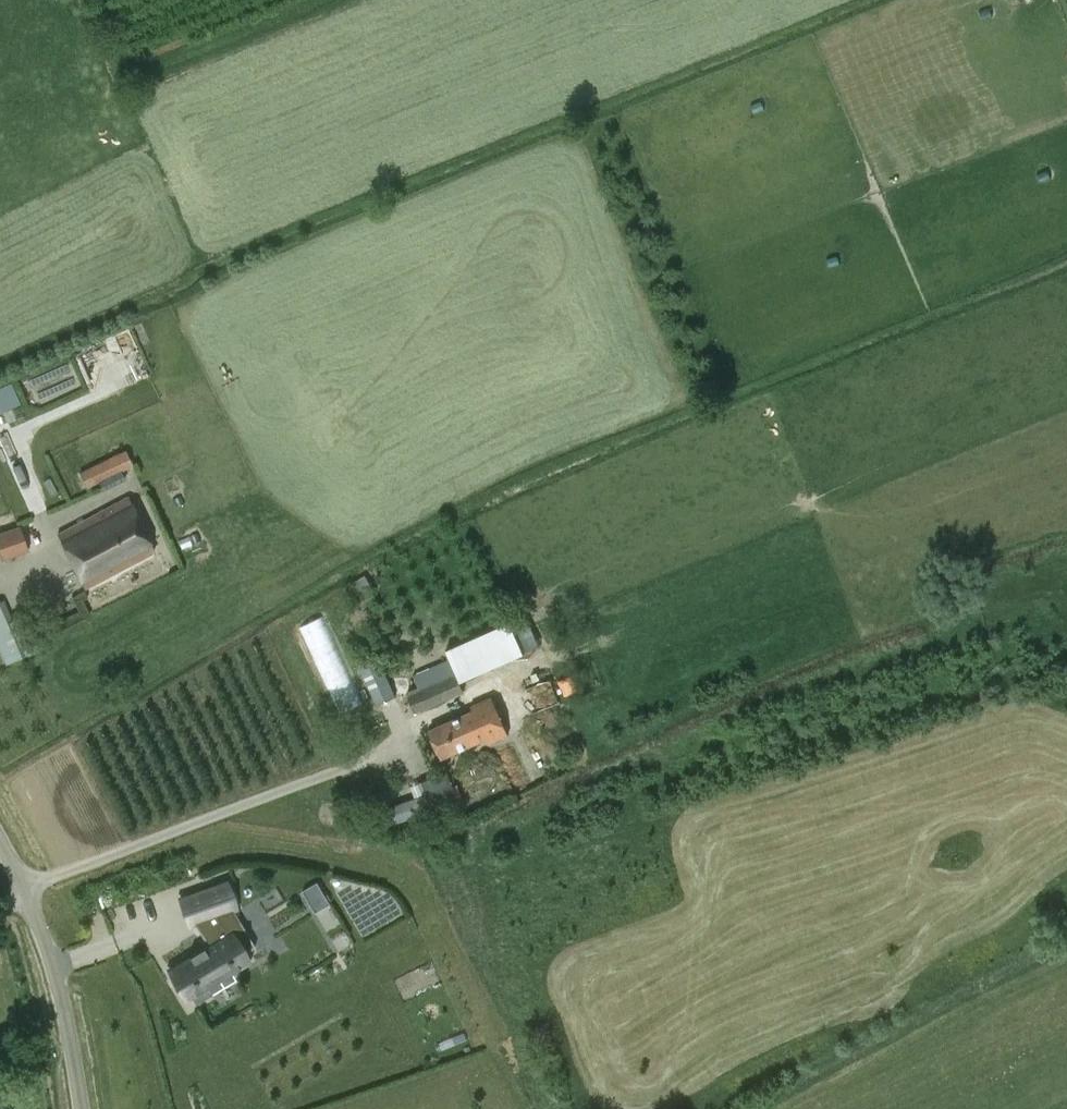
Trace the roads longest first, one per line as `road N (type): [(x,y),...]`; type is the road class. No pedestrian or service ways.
road 1 (unclassified): [(79,1108),(49,963),(0,844)]

